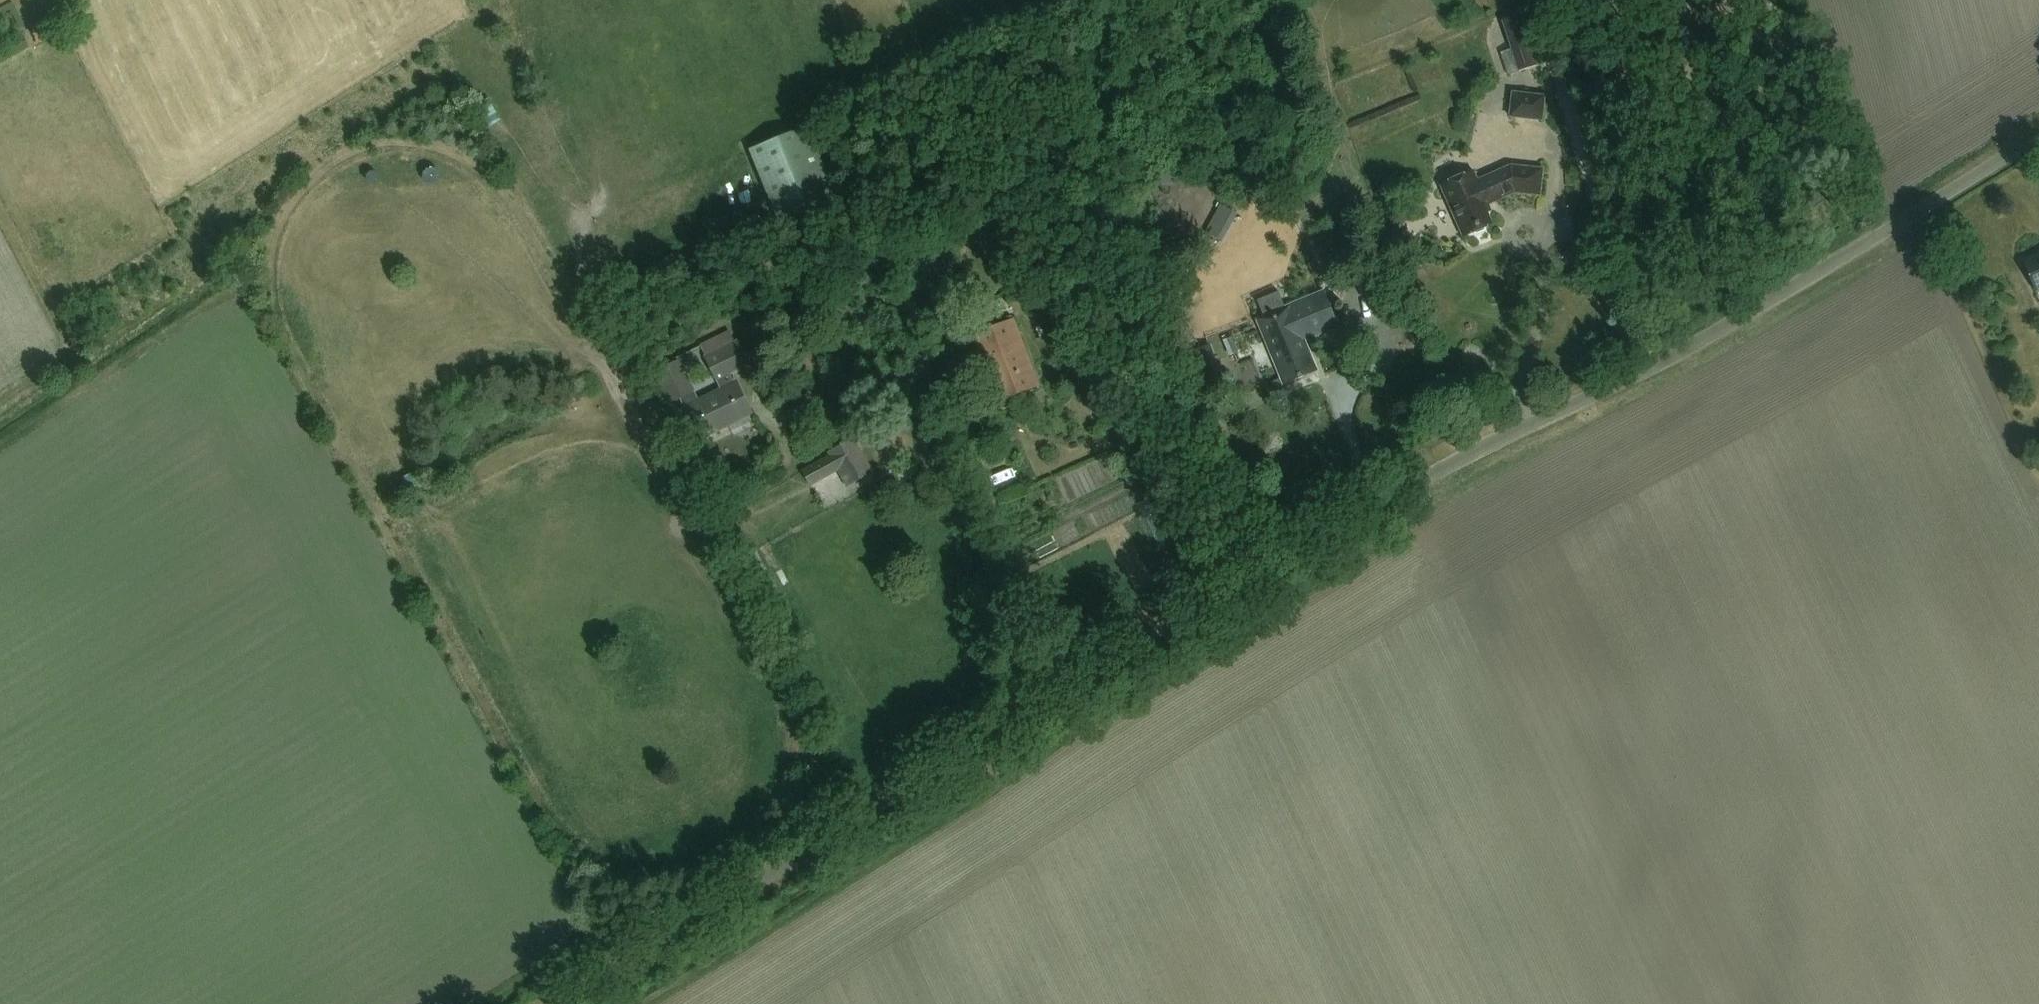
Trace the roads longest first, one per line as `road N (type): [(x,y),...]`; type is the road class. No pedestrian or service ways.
road 1 (unclassified): [(563,1003),(1429,476),(1648,371),(2038,137)]
road 2 (track): [(0,225),(67,353),(61,366),(0,406)]

